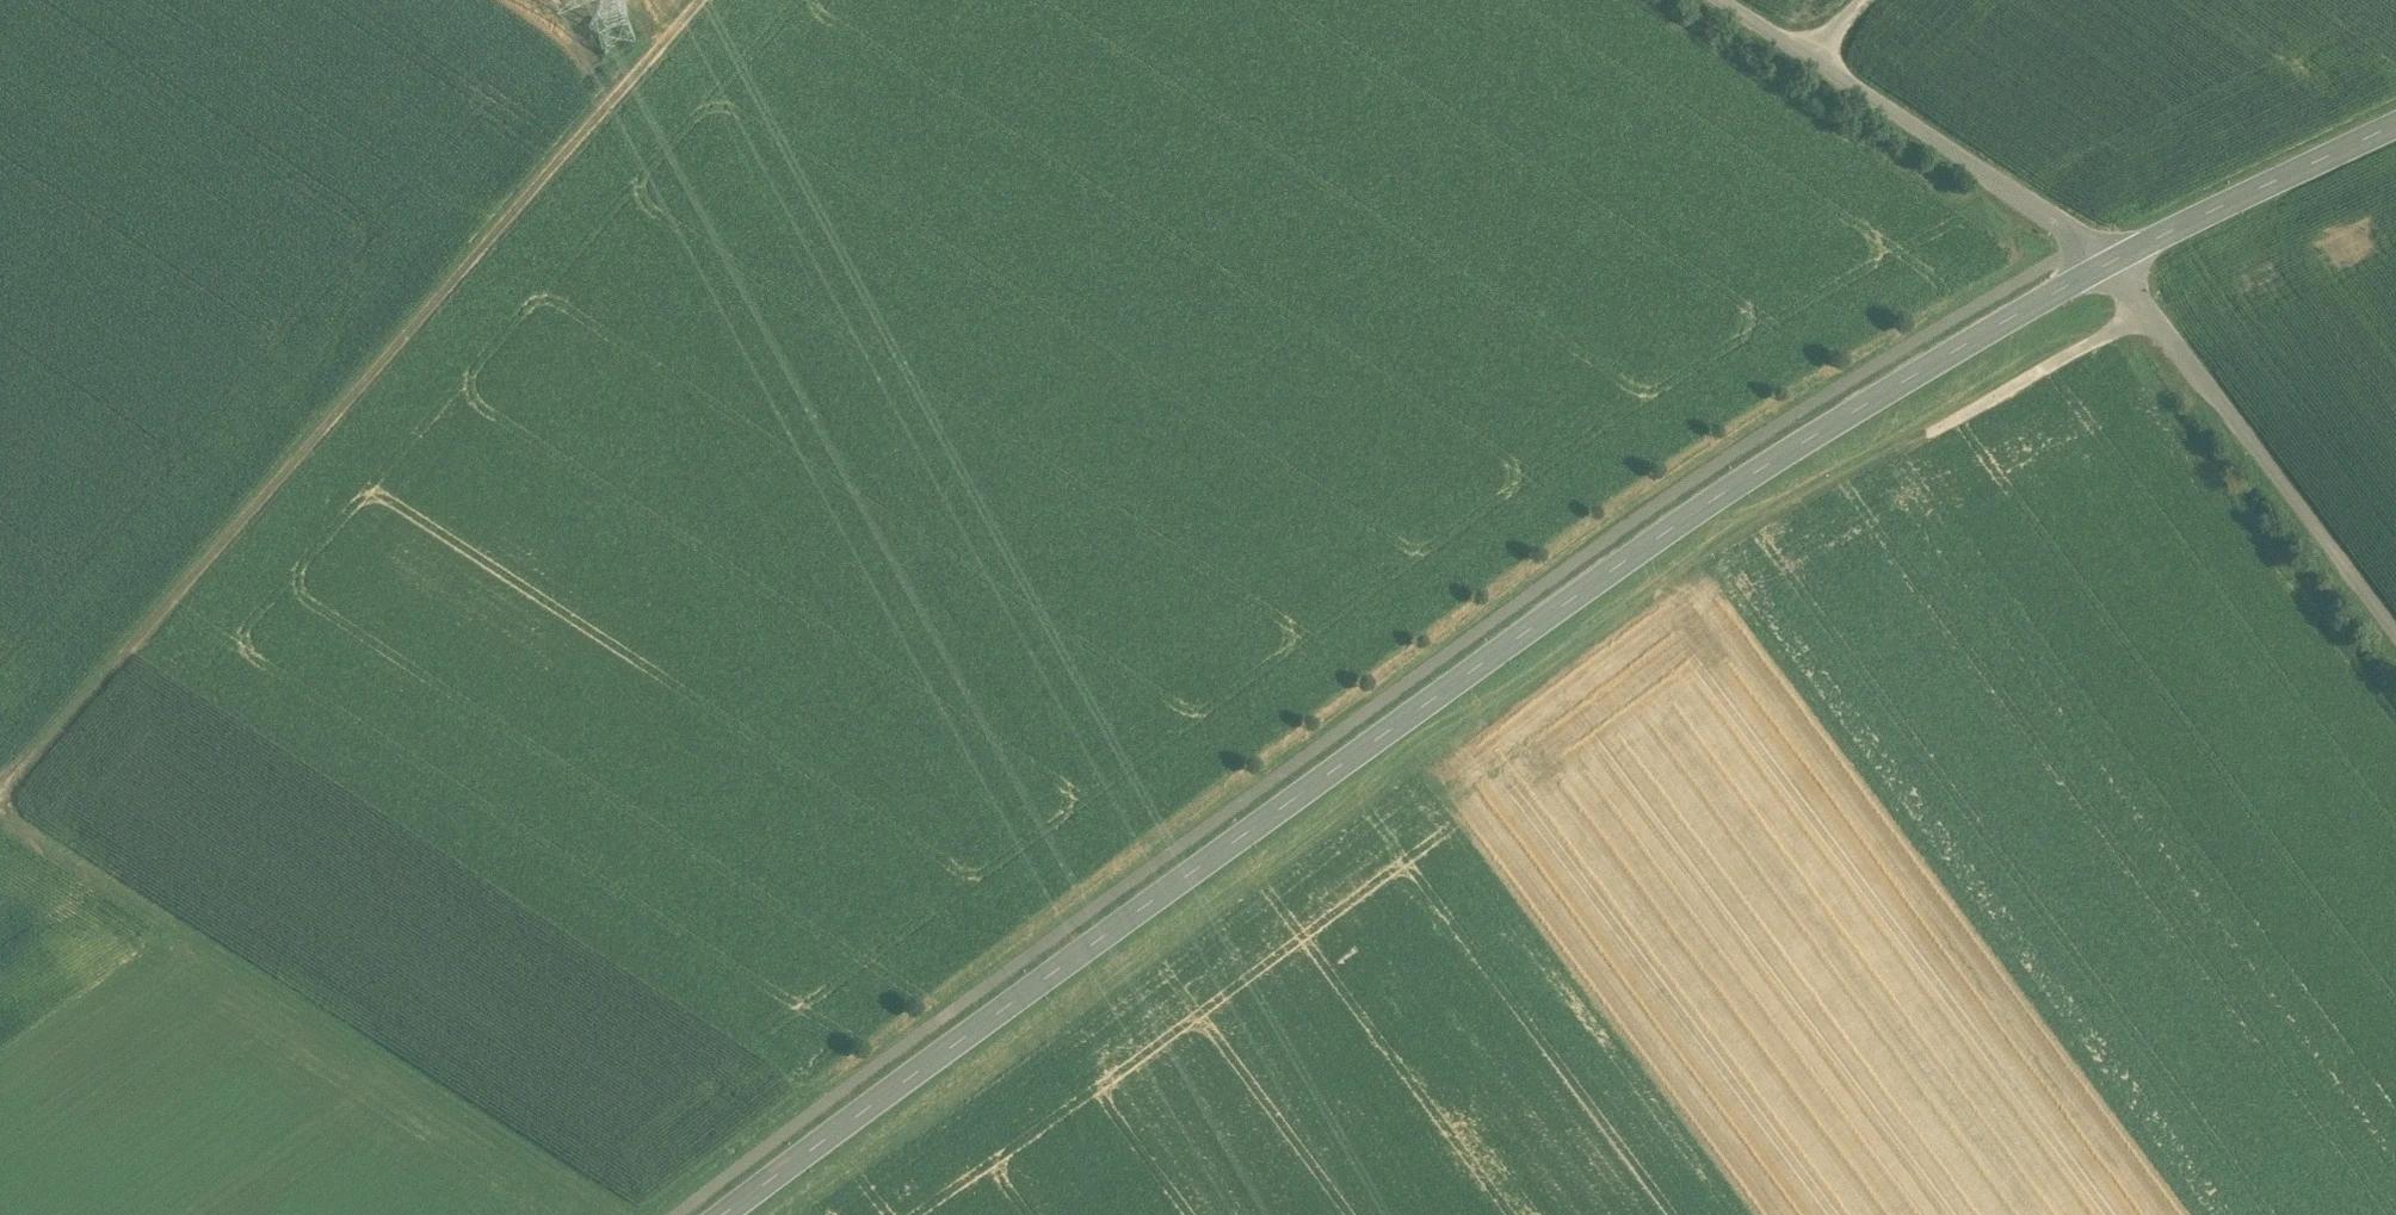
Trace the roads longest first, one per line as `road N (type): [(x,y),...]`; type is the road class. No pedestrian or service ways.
road 1 (secondary): [(2395,130),(2271,183),(1980,335),(1691,516),(725,1214)]
road 2 (track): [(0,798),(485,279),(729,0)]
road 3 (track): [(1714,0),(2068,228),(2111,264),(2395,639)]
road 4 (track): [(618,1214),(0,814)]
road 5 (track): [(1928,435),(2149,313)]

